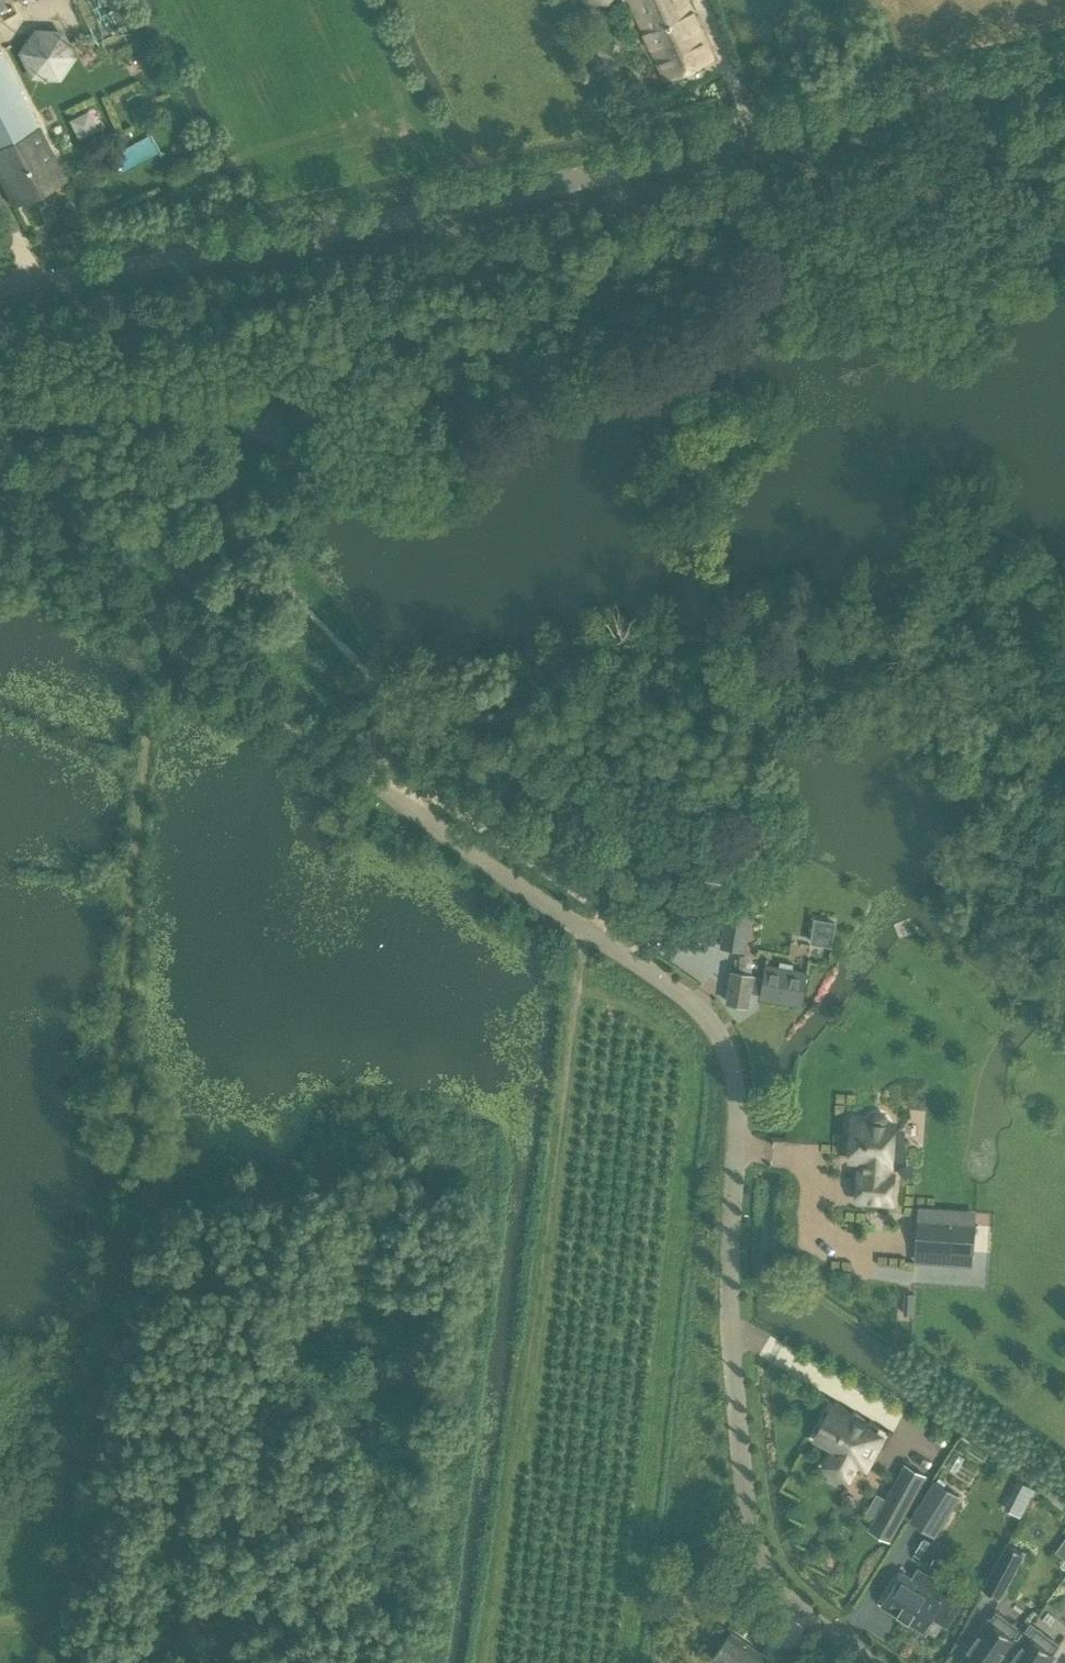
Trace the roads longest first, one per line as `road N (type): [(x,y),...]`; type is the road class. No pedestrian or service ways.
road 1 (unclassified): [(749,1518),(732,1333),(735,1095),(713,1027),(170,633),(0,498)]
road 2 (tertiary): [(0,290),(1064,71)]
road 3 (track): [(170,633),(157,659),(105,1113),(117,1302),(79,1554),(58,1609),(0,1627)]
road 4 (residential): [(862,1662),(808,1623),(770,1577),(749,1518)]

